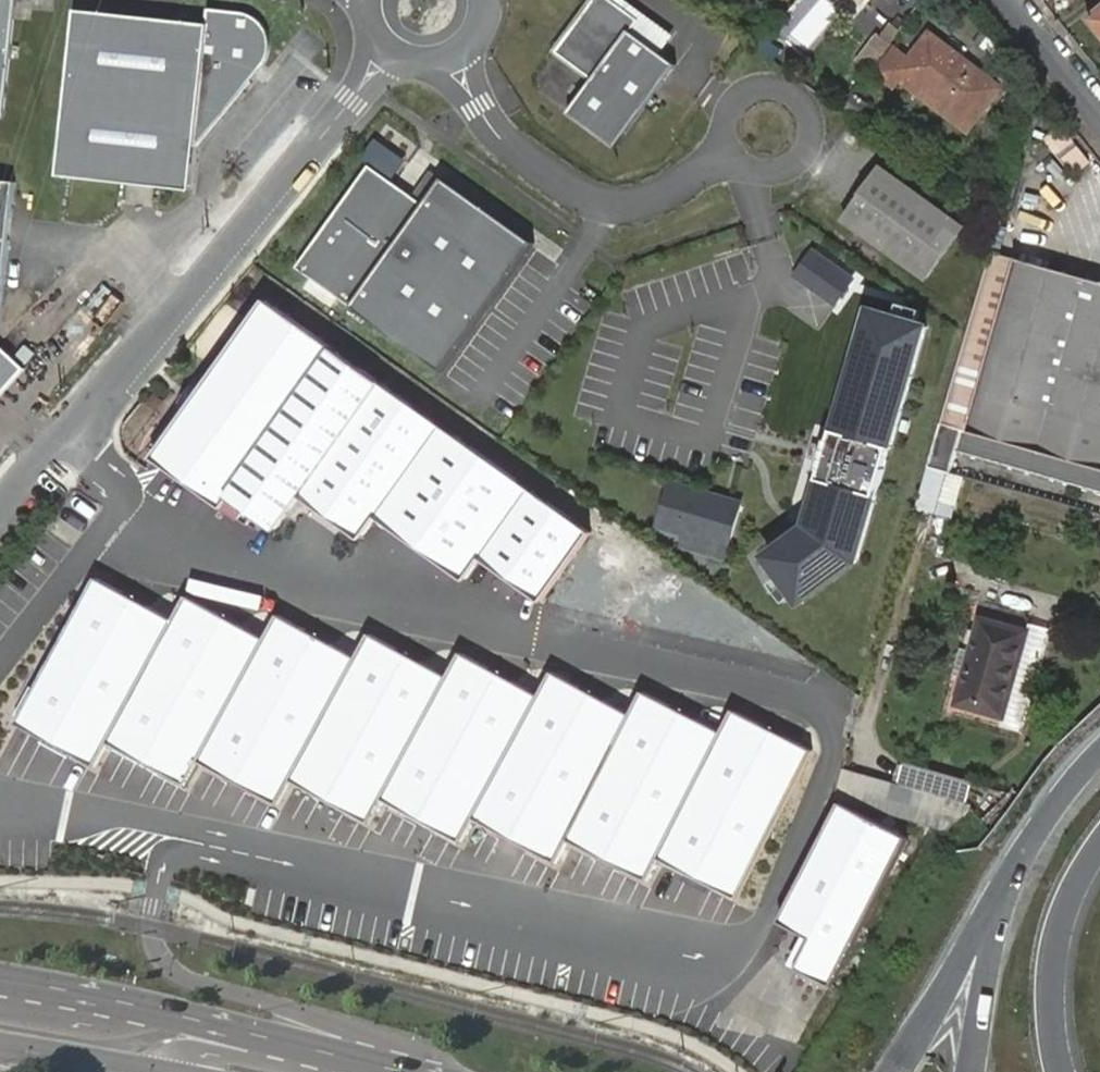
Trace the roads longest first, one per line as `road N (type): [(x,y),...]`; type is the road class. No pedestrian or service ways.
road 1 (residential): [(0,516),(342,111)]
road 2 (residential): [(483,115),(525,160),(598,204),(663,197),(736,152)]
road 3 (primary): [(401,1071),(147,1008)]
road 4 (motorway): [(1065,1071),(1053,1010),(1055,952),(1075,891),(1099,851)]
road 5 (residential): [(762,167),(787,162),(803,143),(805,118),(790,97),(766,89),(734,107),(728,130),(736,152)]
road 6 (motorway): [(1099,751),(1039,822),(989,925)]
road 7 (motorway): [(989,925),(891,1071)]
road 8 (primary): [(147,1008),(0,979)]
road 9 (primary): [(0,1047),(146,1071)]
road 10 (motorway): [(989,925),(969,1071)]
road 11 (unclassified): [(147,1008),(0,1009)]
road 12 (residential): [(1099,104),(1016,0)]

